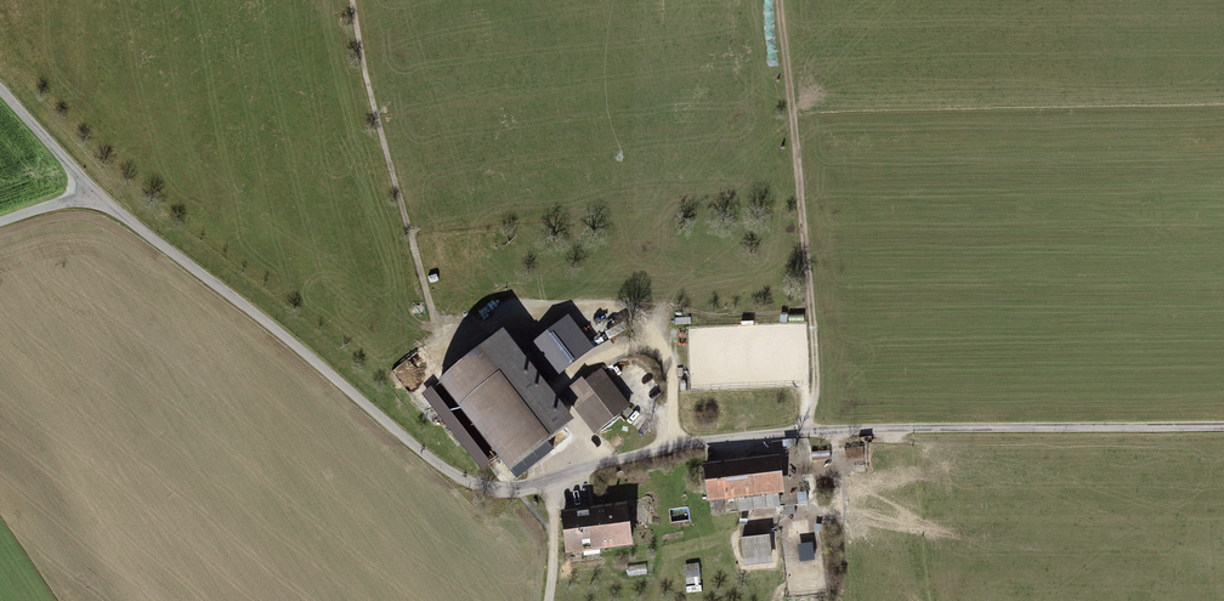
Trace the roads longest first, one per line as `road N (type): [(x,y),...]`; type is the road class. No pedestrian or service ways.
road 1 (unclassified): [(1223,427),(802,431),(612,458),(511,491),(477,486),(429,457),(89,187),(0,92)]
road 2 (track): [(802,431),(810,321),(778,0)]
road 3 (track): [(353,0),(372,102),(445,342)]
road 4 (track): [(549,600),(553,479)]

